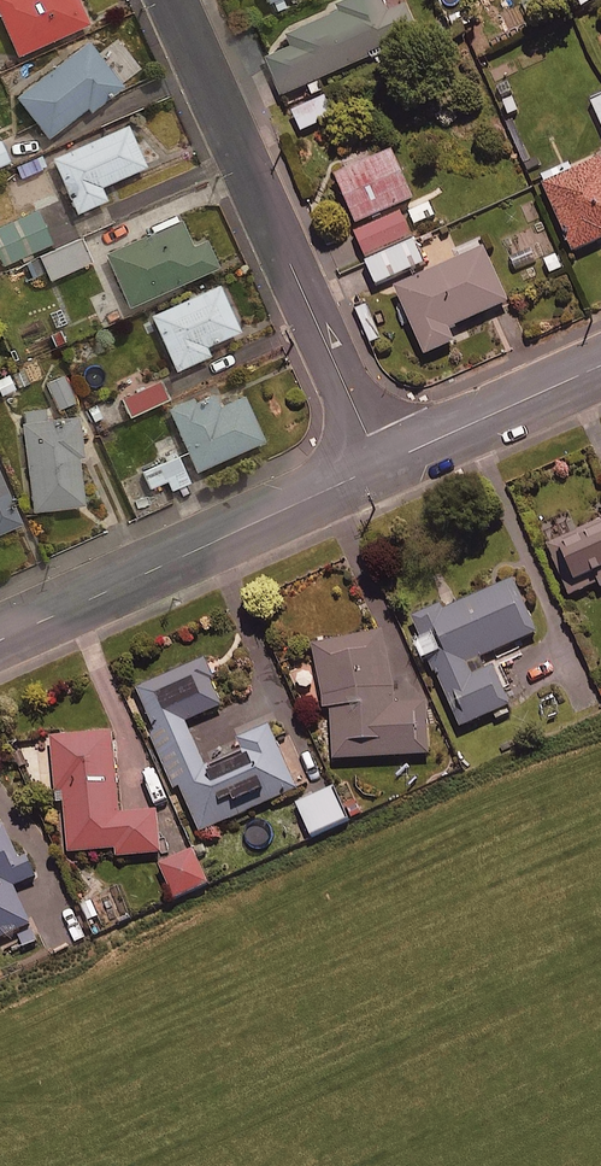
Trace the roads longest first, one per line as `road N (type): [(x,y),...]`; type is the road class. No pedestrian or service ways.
road 1 (residential): [(171,0),(379,465)]
road 2 (secondary): [(0,640),(379,465)]
road 3 (secondary): [(379,465),(600,366)]

